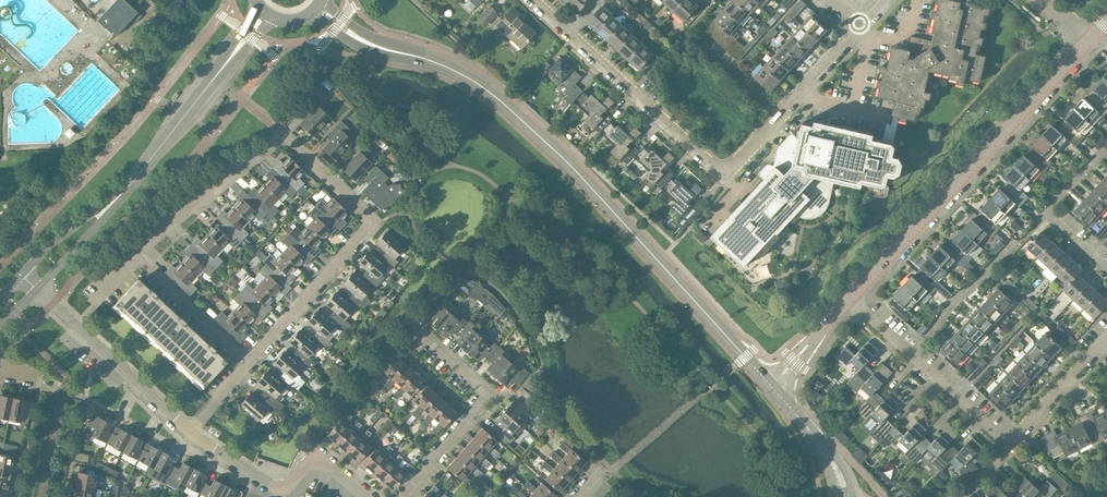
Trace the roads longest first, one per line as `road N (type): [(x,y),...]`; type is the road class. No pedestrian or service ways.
road 1 (residential): [(248,367),(375,223),(280,134),(138,250),(195,314)]
road 2 (secondary): [(361,41),(449,67),(508,107),(766,380)]
road 3 (residential): [(860,26),(725,175),(533,0)]
road 4 (tertiary): [(850,297),(1088,42)]
road 5 (residential): [(1106,338),(1010,445),(913,355)]
road 6 (residential): [(402,496),(491,396),(410,325)]
road 7 (residential): [(364,496),(319,459),(286,487),(272,487),(189,430)]
road 8 (residential): [(189,430),(38,290)]
road 9 (secondary): [(124,192),(232,55)]
road 10 (residential): [(1106,270),(1045,212),(1102,155)]
road 11 (residential): [(913,355),(1015,245)]
road 12 (secondary): [(124,192),(22,275)]
road 13 (secondary): [(38,290),(124,192)]

